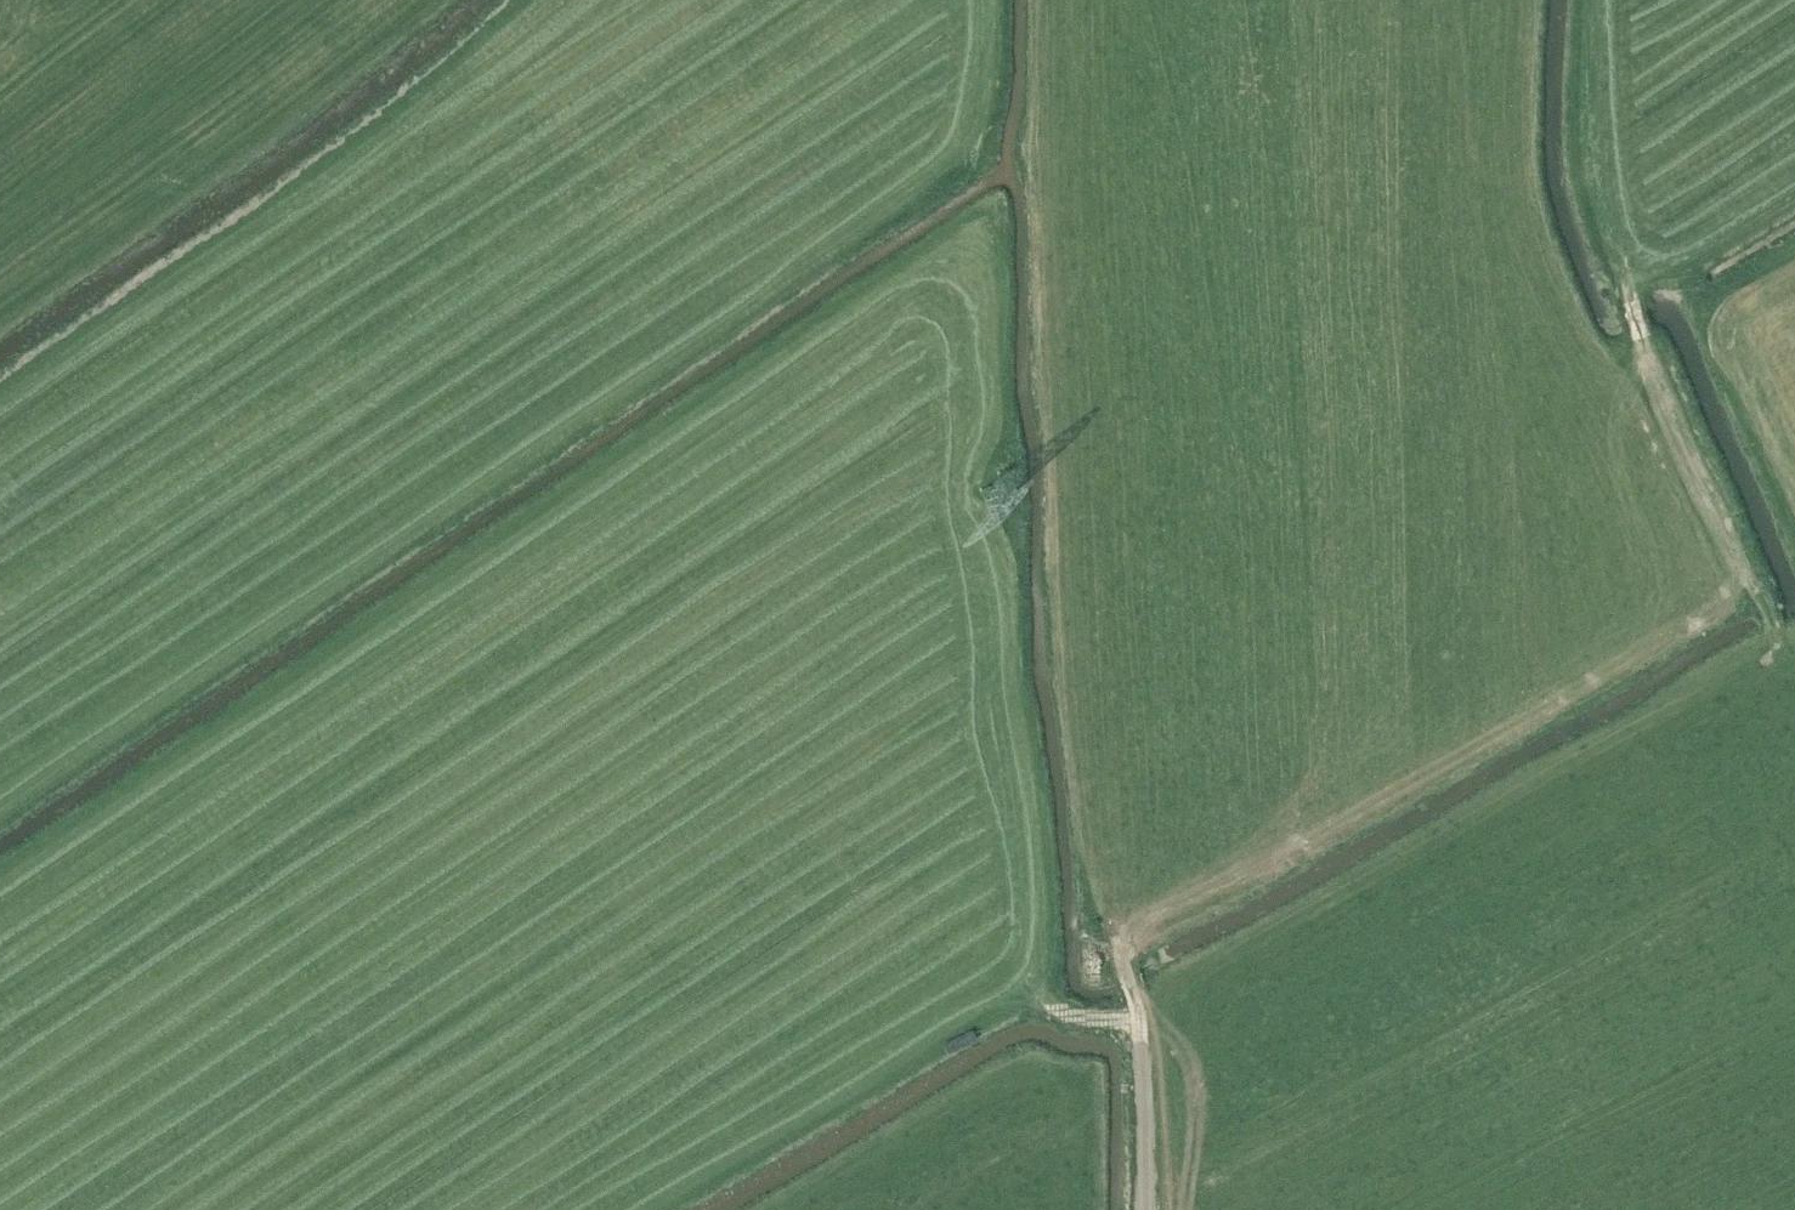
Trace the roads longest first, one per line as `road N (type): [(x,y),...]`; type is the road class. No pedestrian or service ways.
road 1 (track): [(1145,1209),(1140,1048),(1120,955)]

